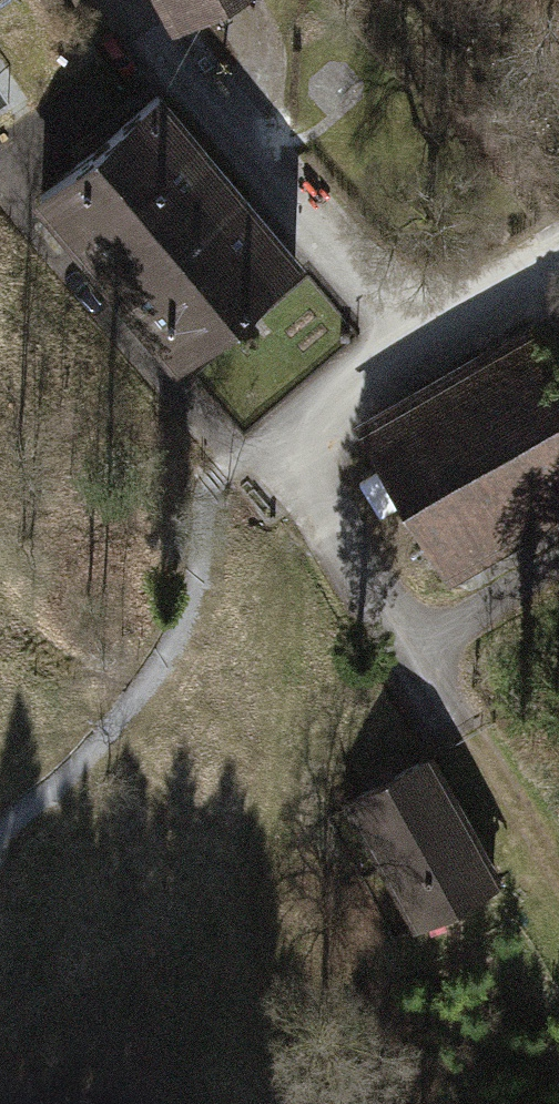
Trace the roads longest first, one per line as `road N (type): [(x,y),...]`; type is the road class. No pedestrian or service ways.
road 1 (track): [(284,441),(472,731),(558,890)]
road 2 (track): [(397,340),(122,0)]
road 3 (track): [(558,248),(397,340)]
road 4 (track): [(419,647),(558,560)]
road 5 (track): [(397,340),(284,441)]

